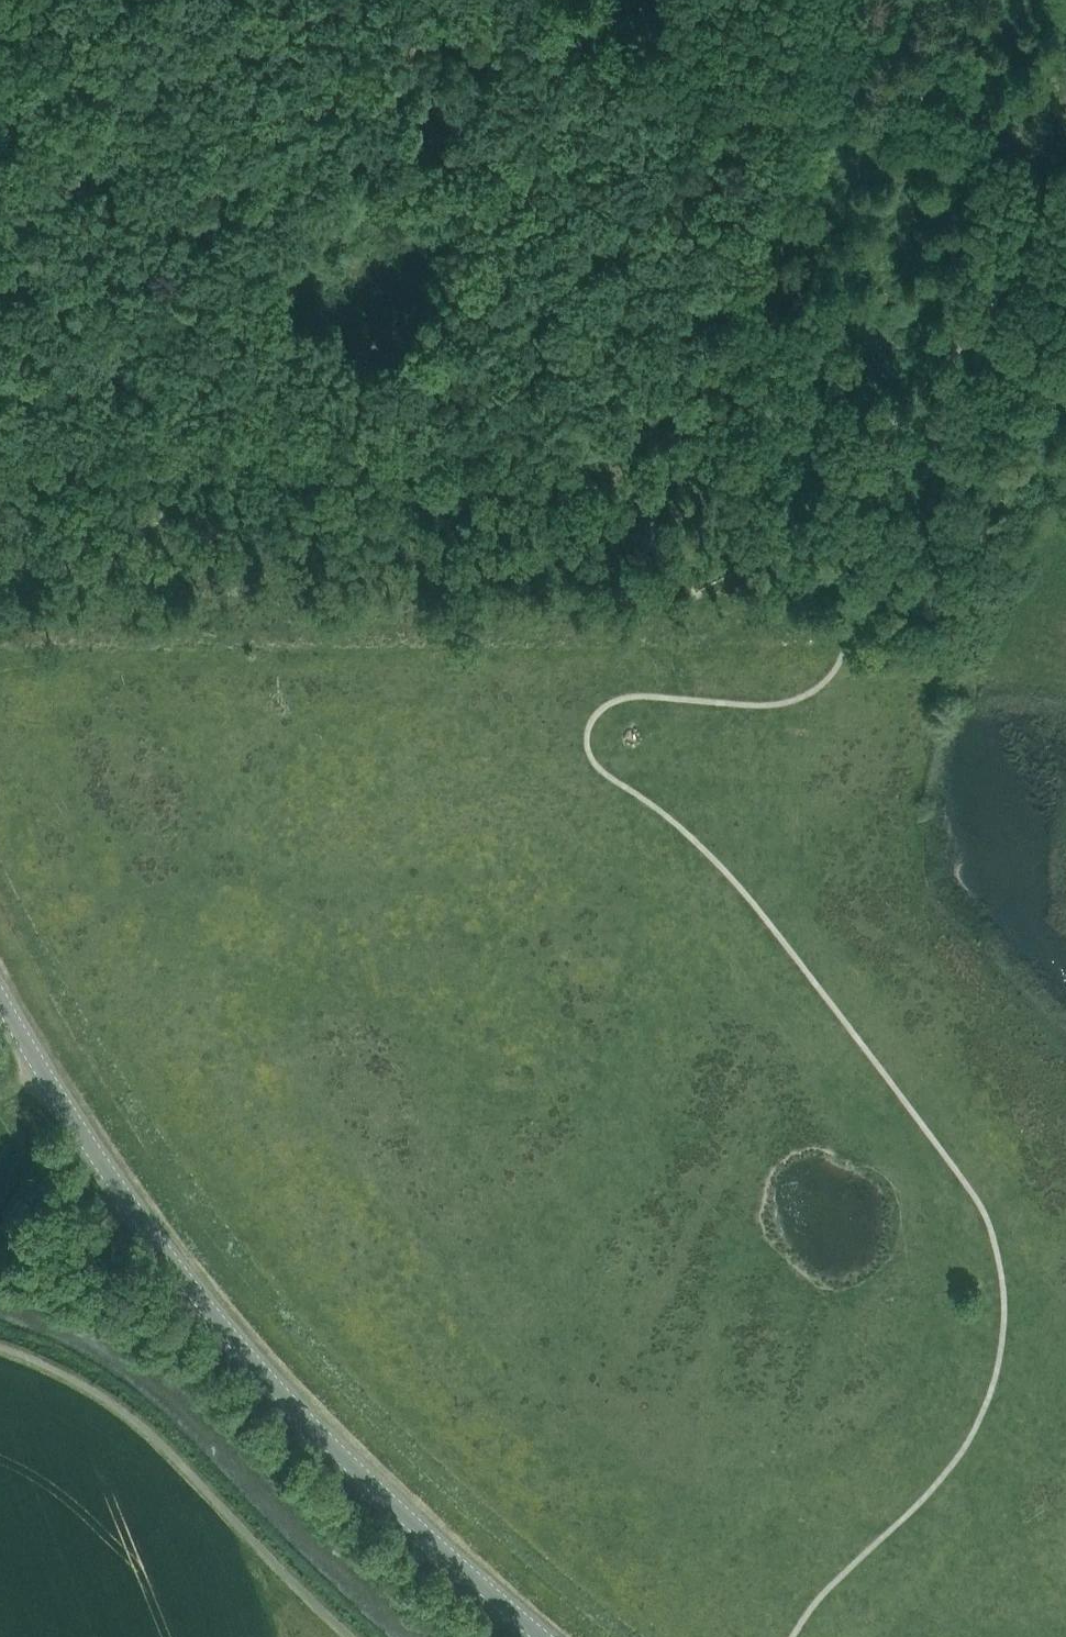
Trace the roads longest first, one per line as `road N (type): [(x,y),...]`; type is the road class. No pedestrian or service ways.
road 1 (tertiary): [(540,1636),(328,1444),(224,1330),(98,1159),(0,1000)]
road 2 (track): [(1065,522),(1027,543),(1006,570),(991,638),(976,663),(943,672)]

